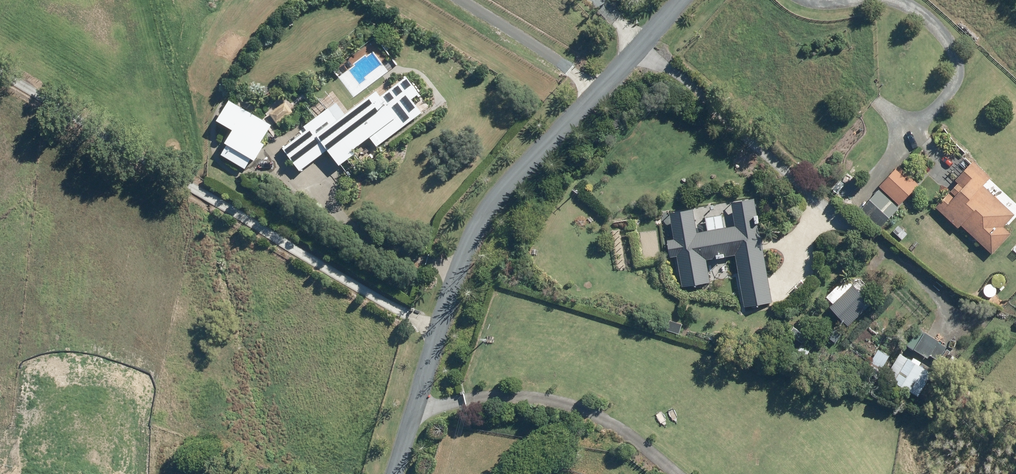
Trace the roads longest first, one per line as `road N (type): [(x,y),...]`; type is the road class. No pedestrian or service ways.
road 1 (unclassified): [(672,0),(472,224),(394,473)]
road 2 (track): [(437,336),(0,68)]
road 3 (track): [(861,231),(634,42),(596,0)]
road 4 (track): [(412,416),(496,398),(561,407),(677,473)]
road 5 (track): [(897,0),(932,19),(947,46),(950,99),(861,195)]
road 6 (track): [(456,277),(341,221),(308,178)]
road 7 (track): [(459,0),(595,86)]

